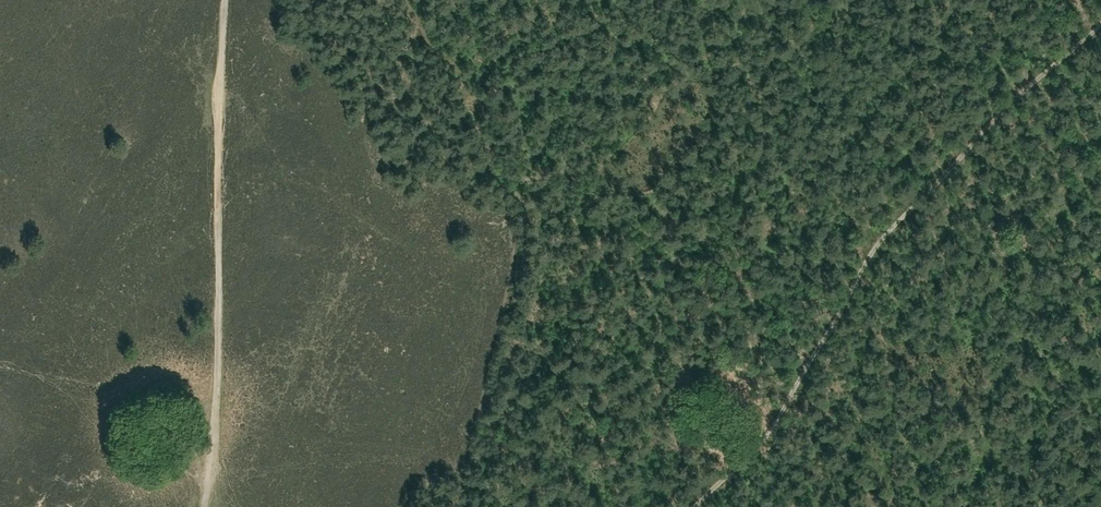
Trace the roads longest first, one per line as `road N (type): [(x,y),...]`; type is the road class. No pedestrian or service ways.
road 1 (track): [(1100,25),(994,120),(876,247),(772,425),(694,506)]
road 2 (track): [(203,506),(216,393),(226,0)]

